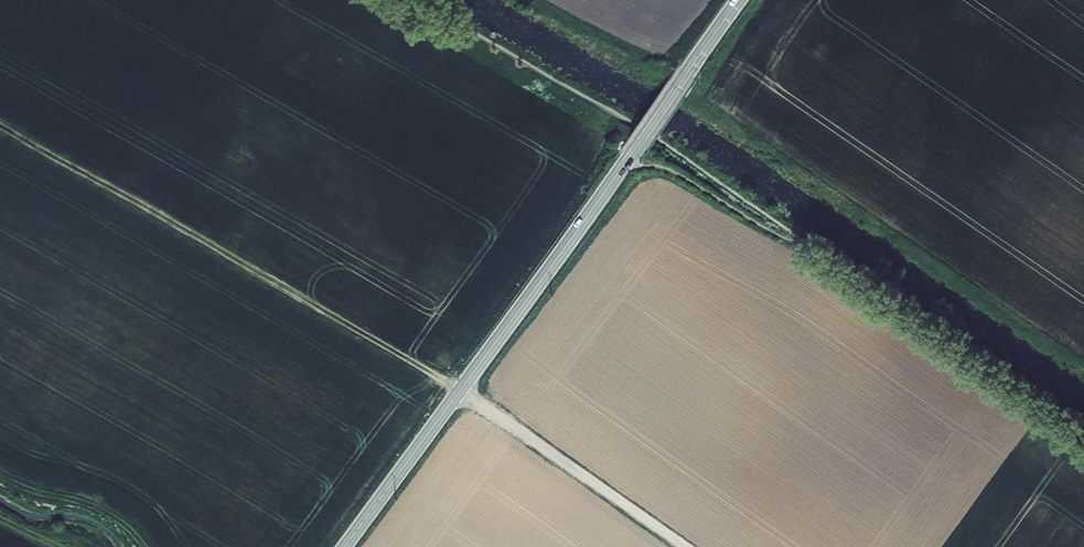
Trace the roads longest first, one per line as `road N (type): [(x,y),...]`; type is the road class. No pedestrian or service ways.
road 1 (track): [(0,123),(461,388),(686,546)]
road 2 (tertiary): [(344,546),(738,0)]

